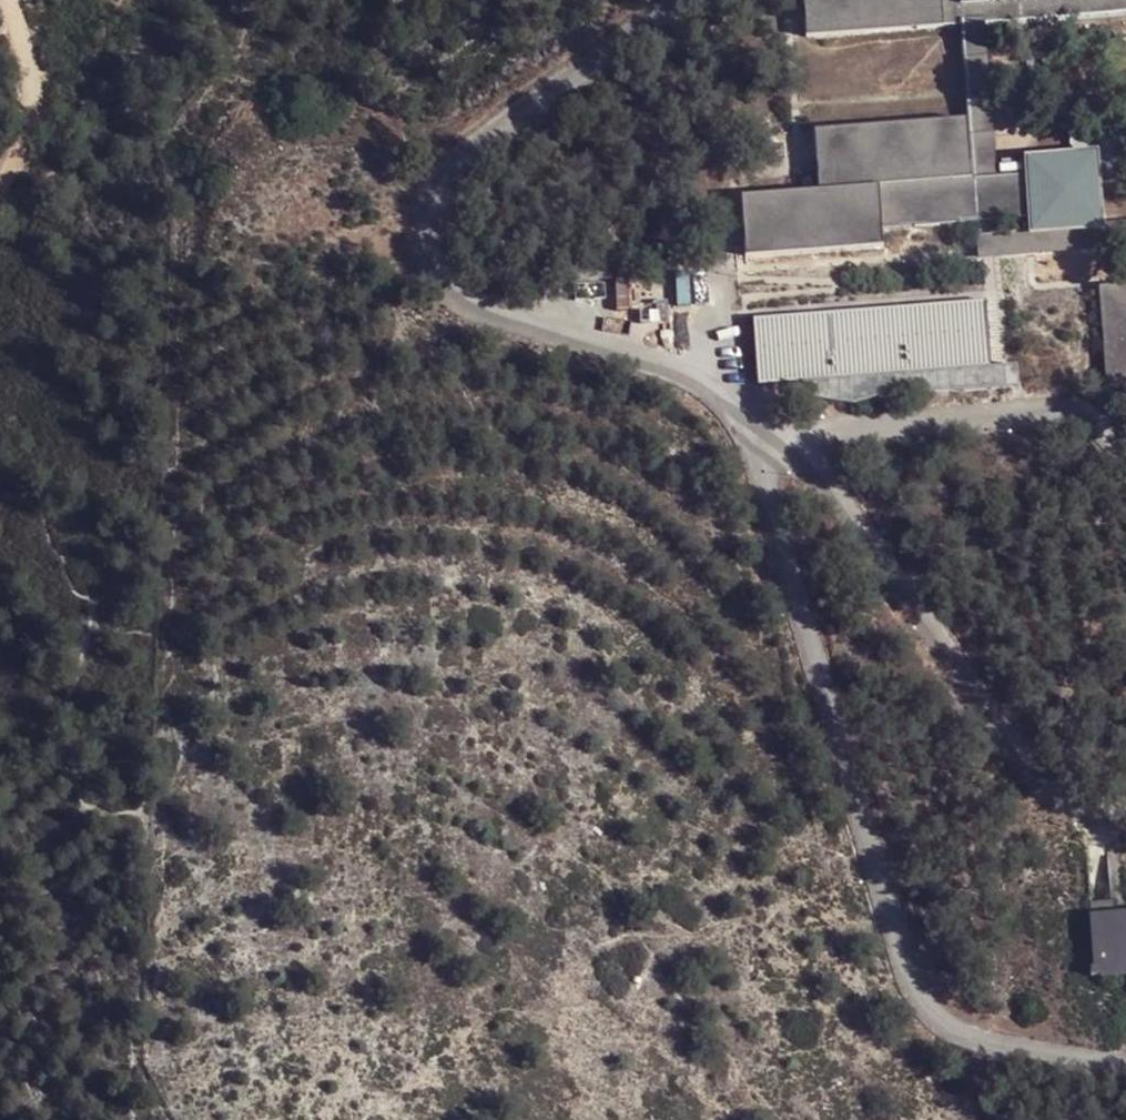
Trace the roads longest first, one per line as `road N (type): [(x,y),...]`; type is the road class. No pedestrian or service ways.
road 1 (track): [(7,0),(32,92),(0,193)]

